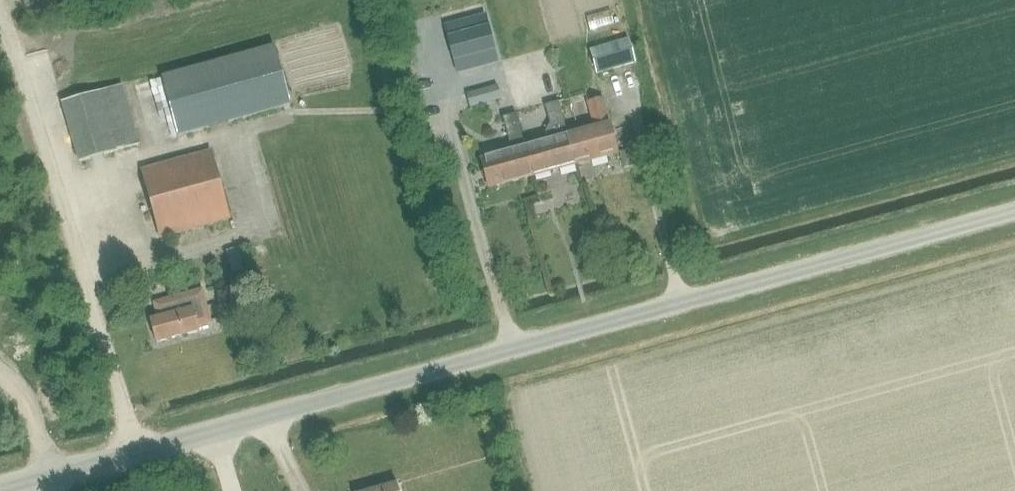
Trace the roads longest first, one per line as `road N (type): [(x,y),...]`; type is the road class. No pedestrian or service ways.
road 1 (unclassified): [(0,489),(1014,210)]

